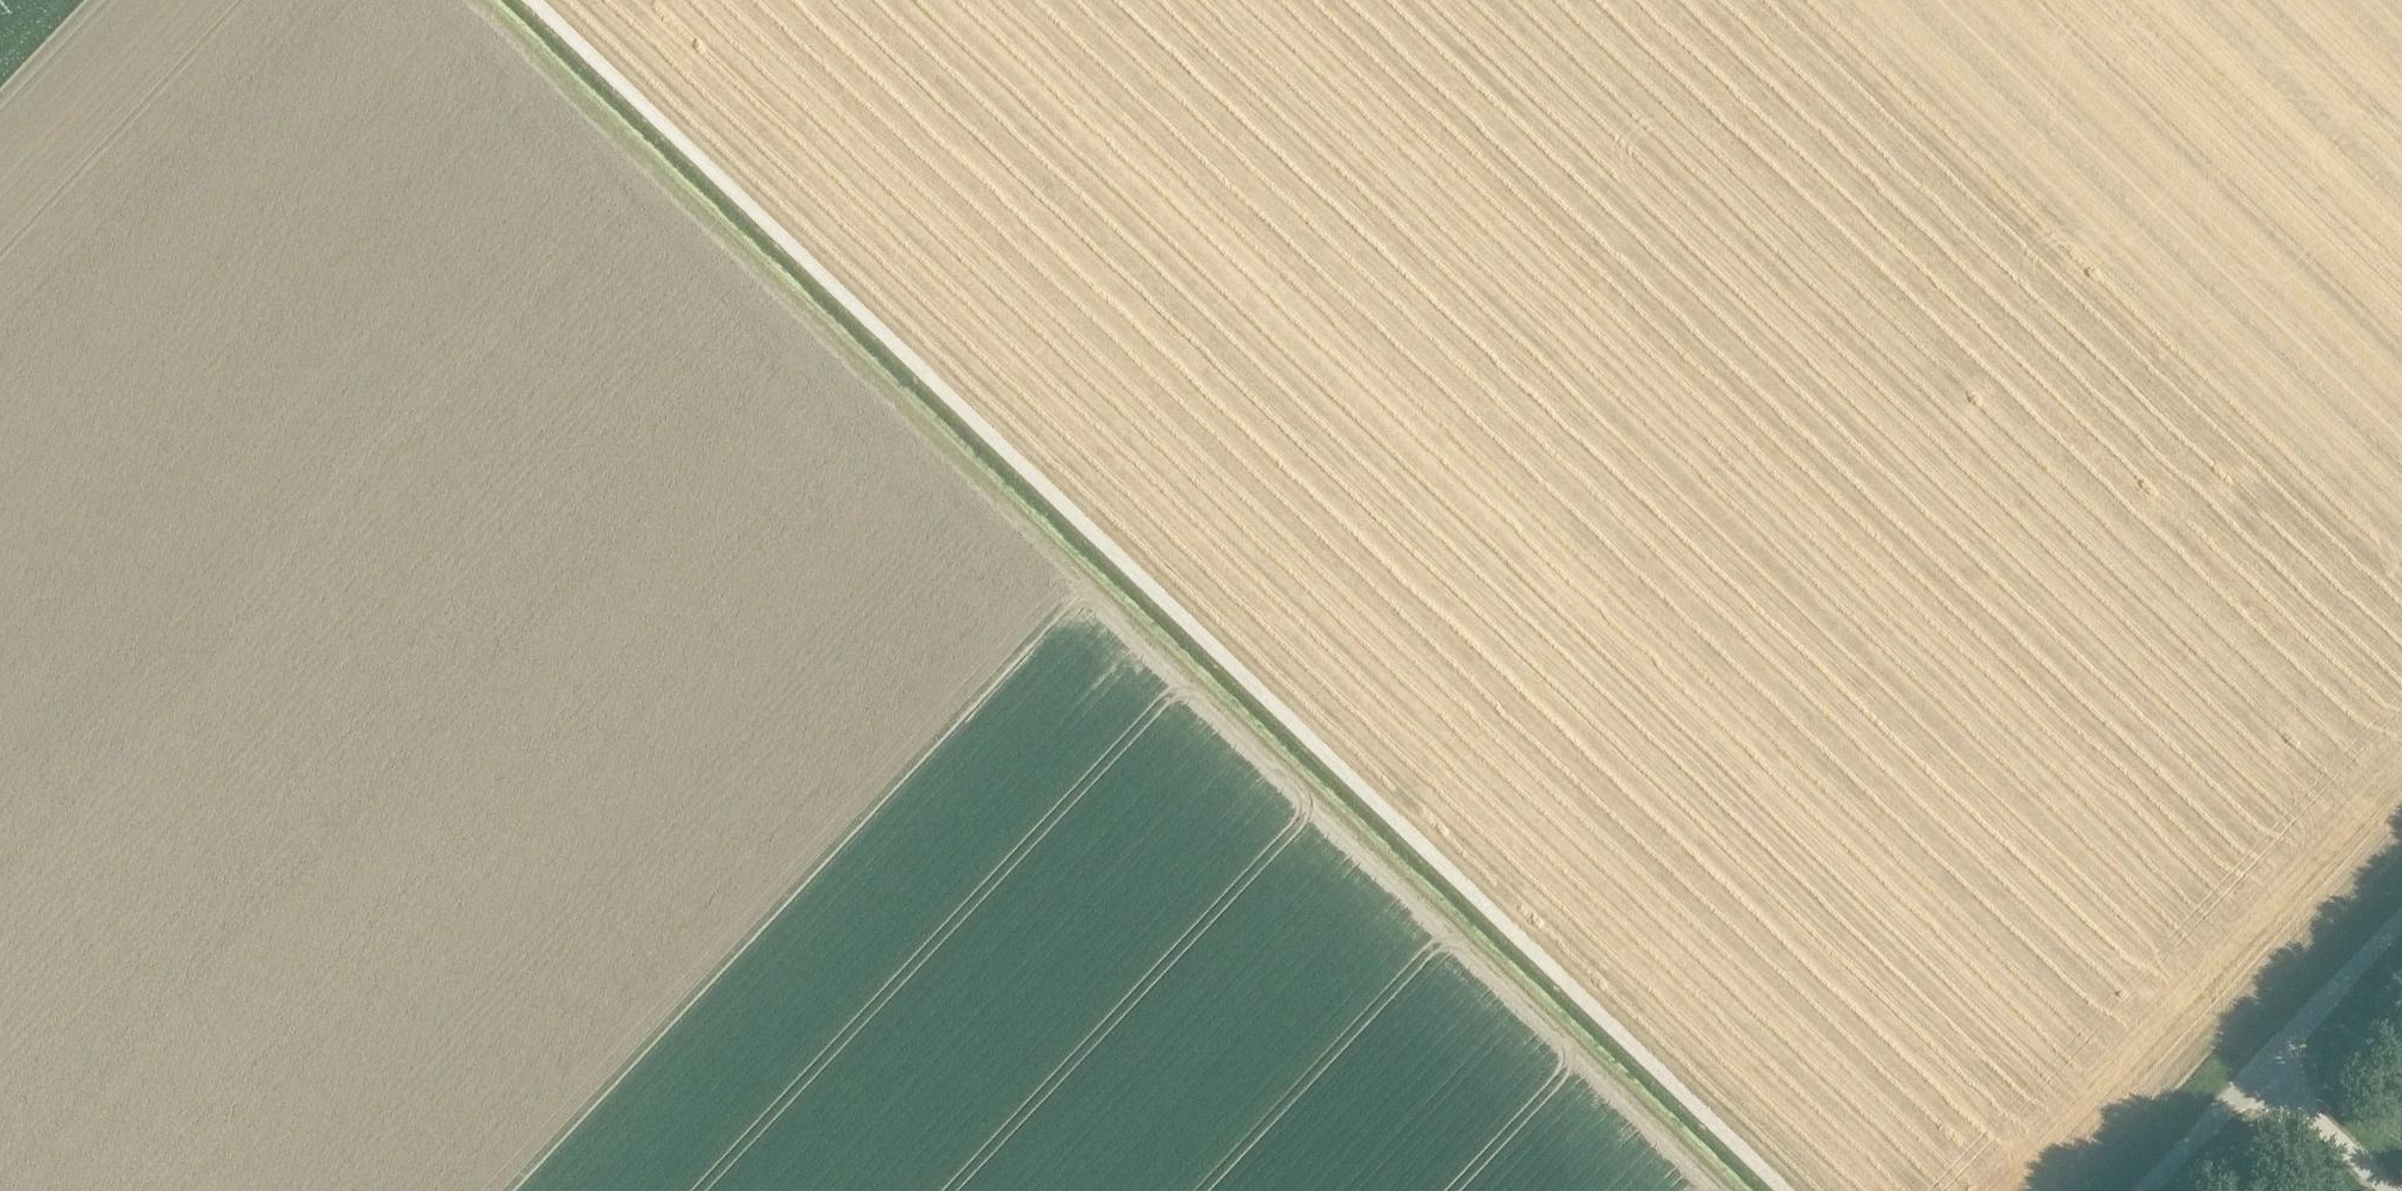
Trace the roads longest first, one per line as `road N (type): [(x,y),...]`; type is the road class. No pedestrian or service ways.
road 1 (unclassified): [(2144,1190),(2401,919)]

